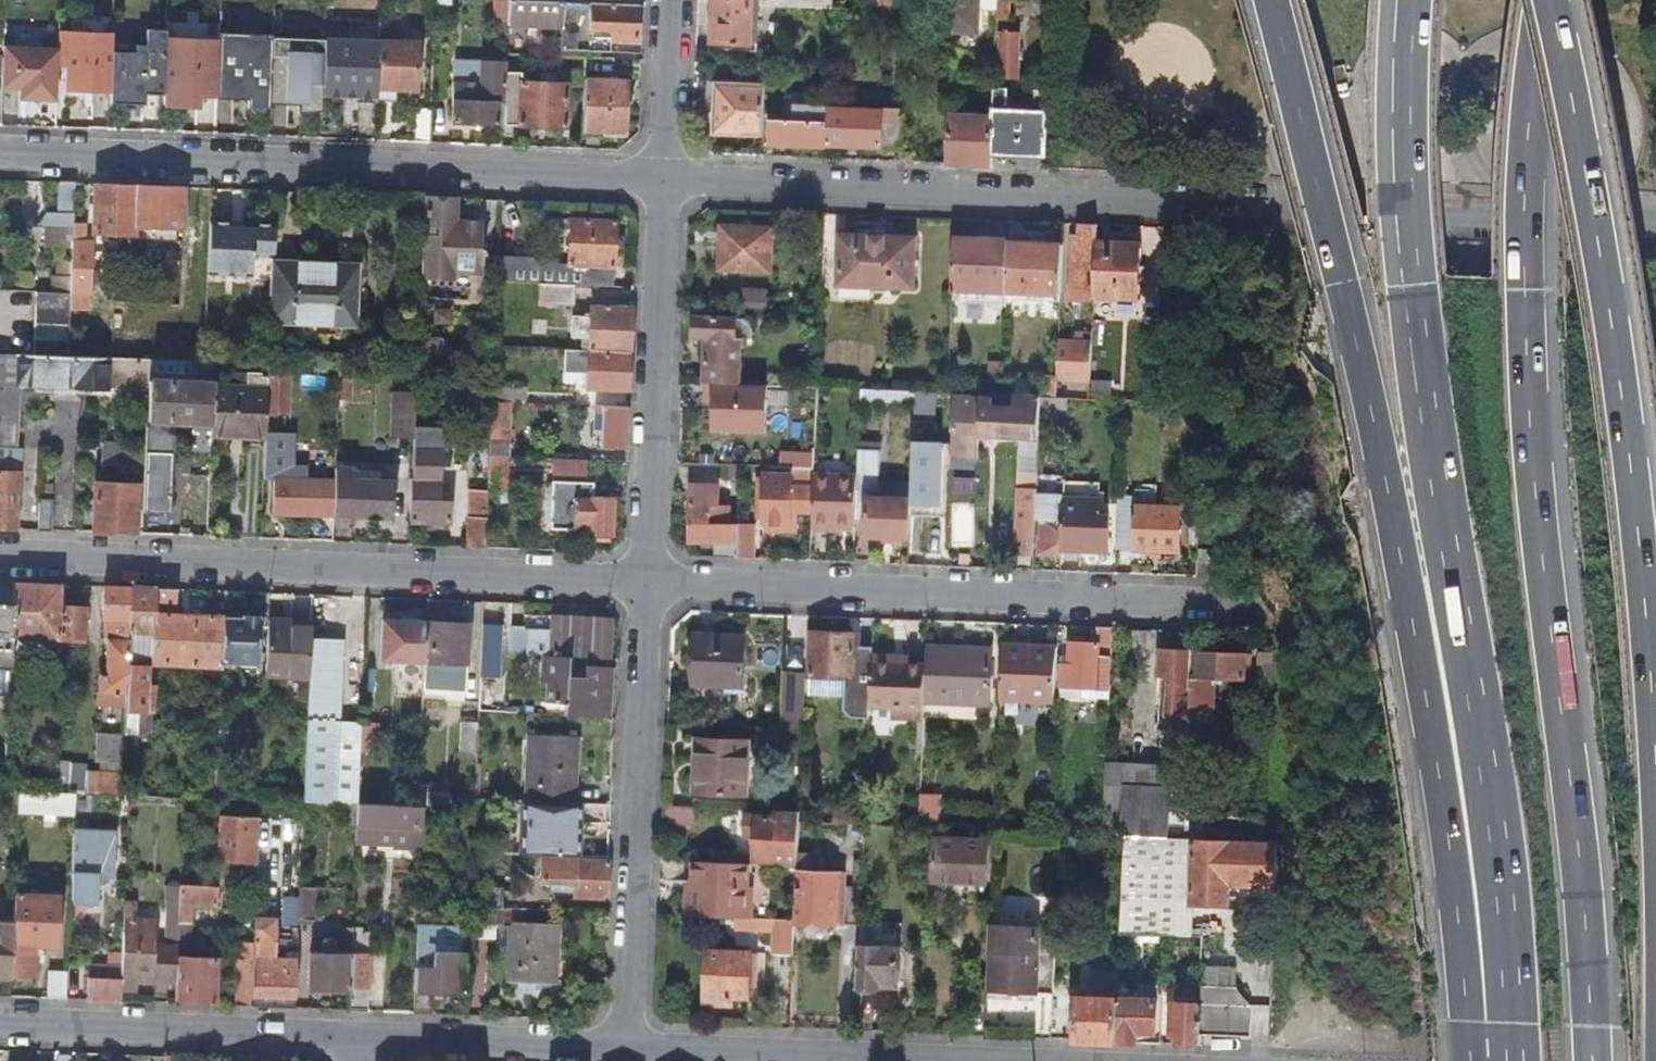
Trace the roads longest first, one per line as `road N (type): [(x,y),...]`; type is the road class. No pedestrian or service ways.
road 1 (motorway): [(1595,1060),(1538,484),(1527,291),(1536,93),(1550,0)]
road 2 (motorway): [(1274,0),(1374,416),(1487,1019)]
road 3 (motorway): [(1419,0),(1409,92),(1412,283),(1495,811),(1487,1019)]
road 4 (residential): [(665,179),(1655,219)]
road 5 (motorway): [(1655,821),(1616,302),(1563,0)]
road 6 (residential): [(0,152),(665,179)]
road 7 (residential): [(0,556),(648,584)]
road 8 (residential): [(648,584),(1217,603)]
road 9 (residential): [(648,584),(622,1048)]
road 10 (residential): [(665,179),(648,584)]
road 11 (residential): [(0,1023),(351,1038)]
road 12 (residential): [(622,1048),(900,1060)]
road 13 (residential): [(351,1038),(622,1048)]
road 14 (residential): [(673,0),(665,179)]

